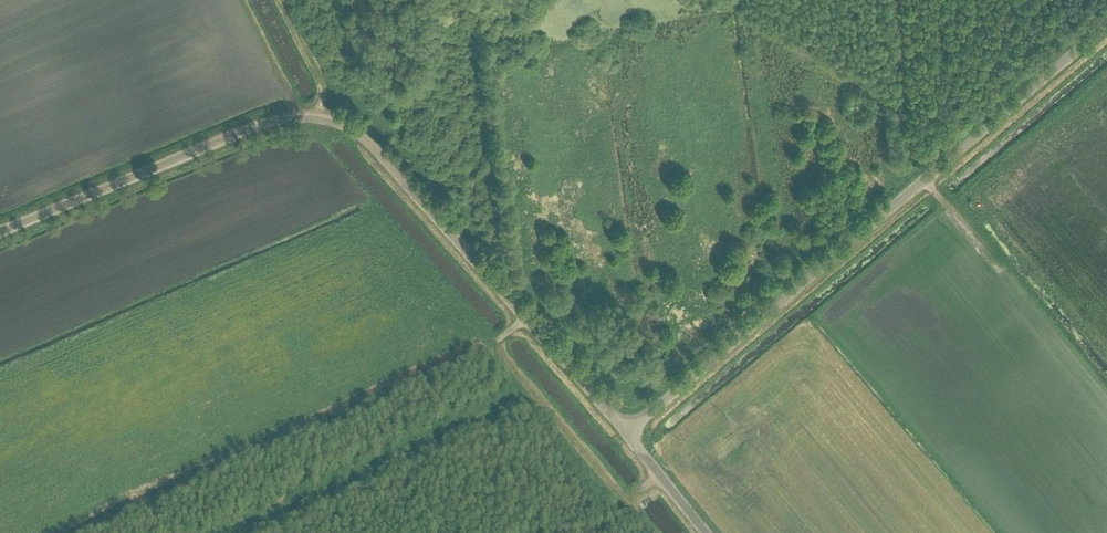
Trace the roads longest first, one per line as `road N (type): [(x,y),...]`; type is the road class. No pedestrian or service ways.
road 1 (unclassified): [(0,231),(257,125),(326,119),(372,147),(626,432)]
road 2 (unclassified): [(626,432),(1106,25)]
road 3 (track): [(241,532),(536,394)]
road 4 (track): [(536,394),(625,502)]
road 5 (track): [(277,0),(317,77),(326,119)]
road 6 (unclassified): [(626,432),(705,532)]

